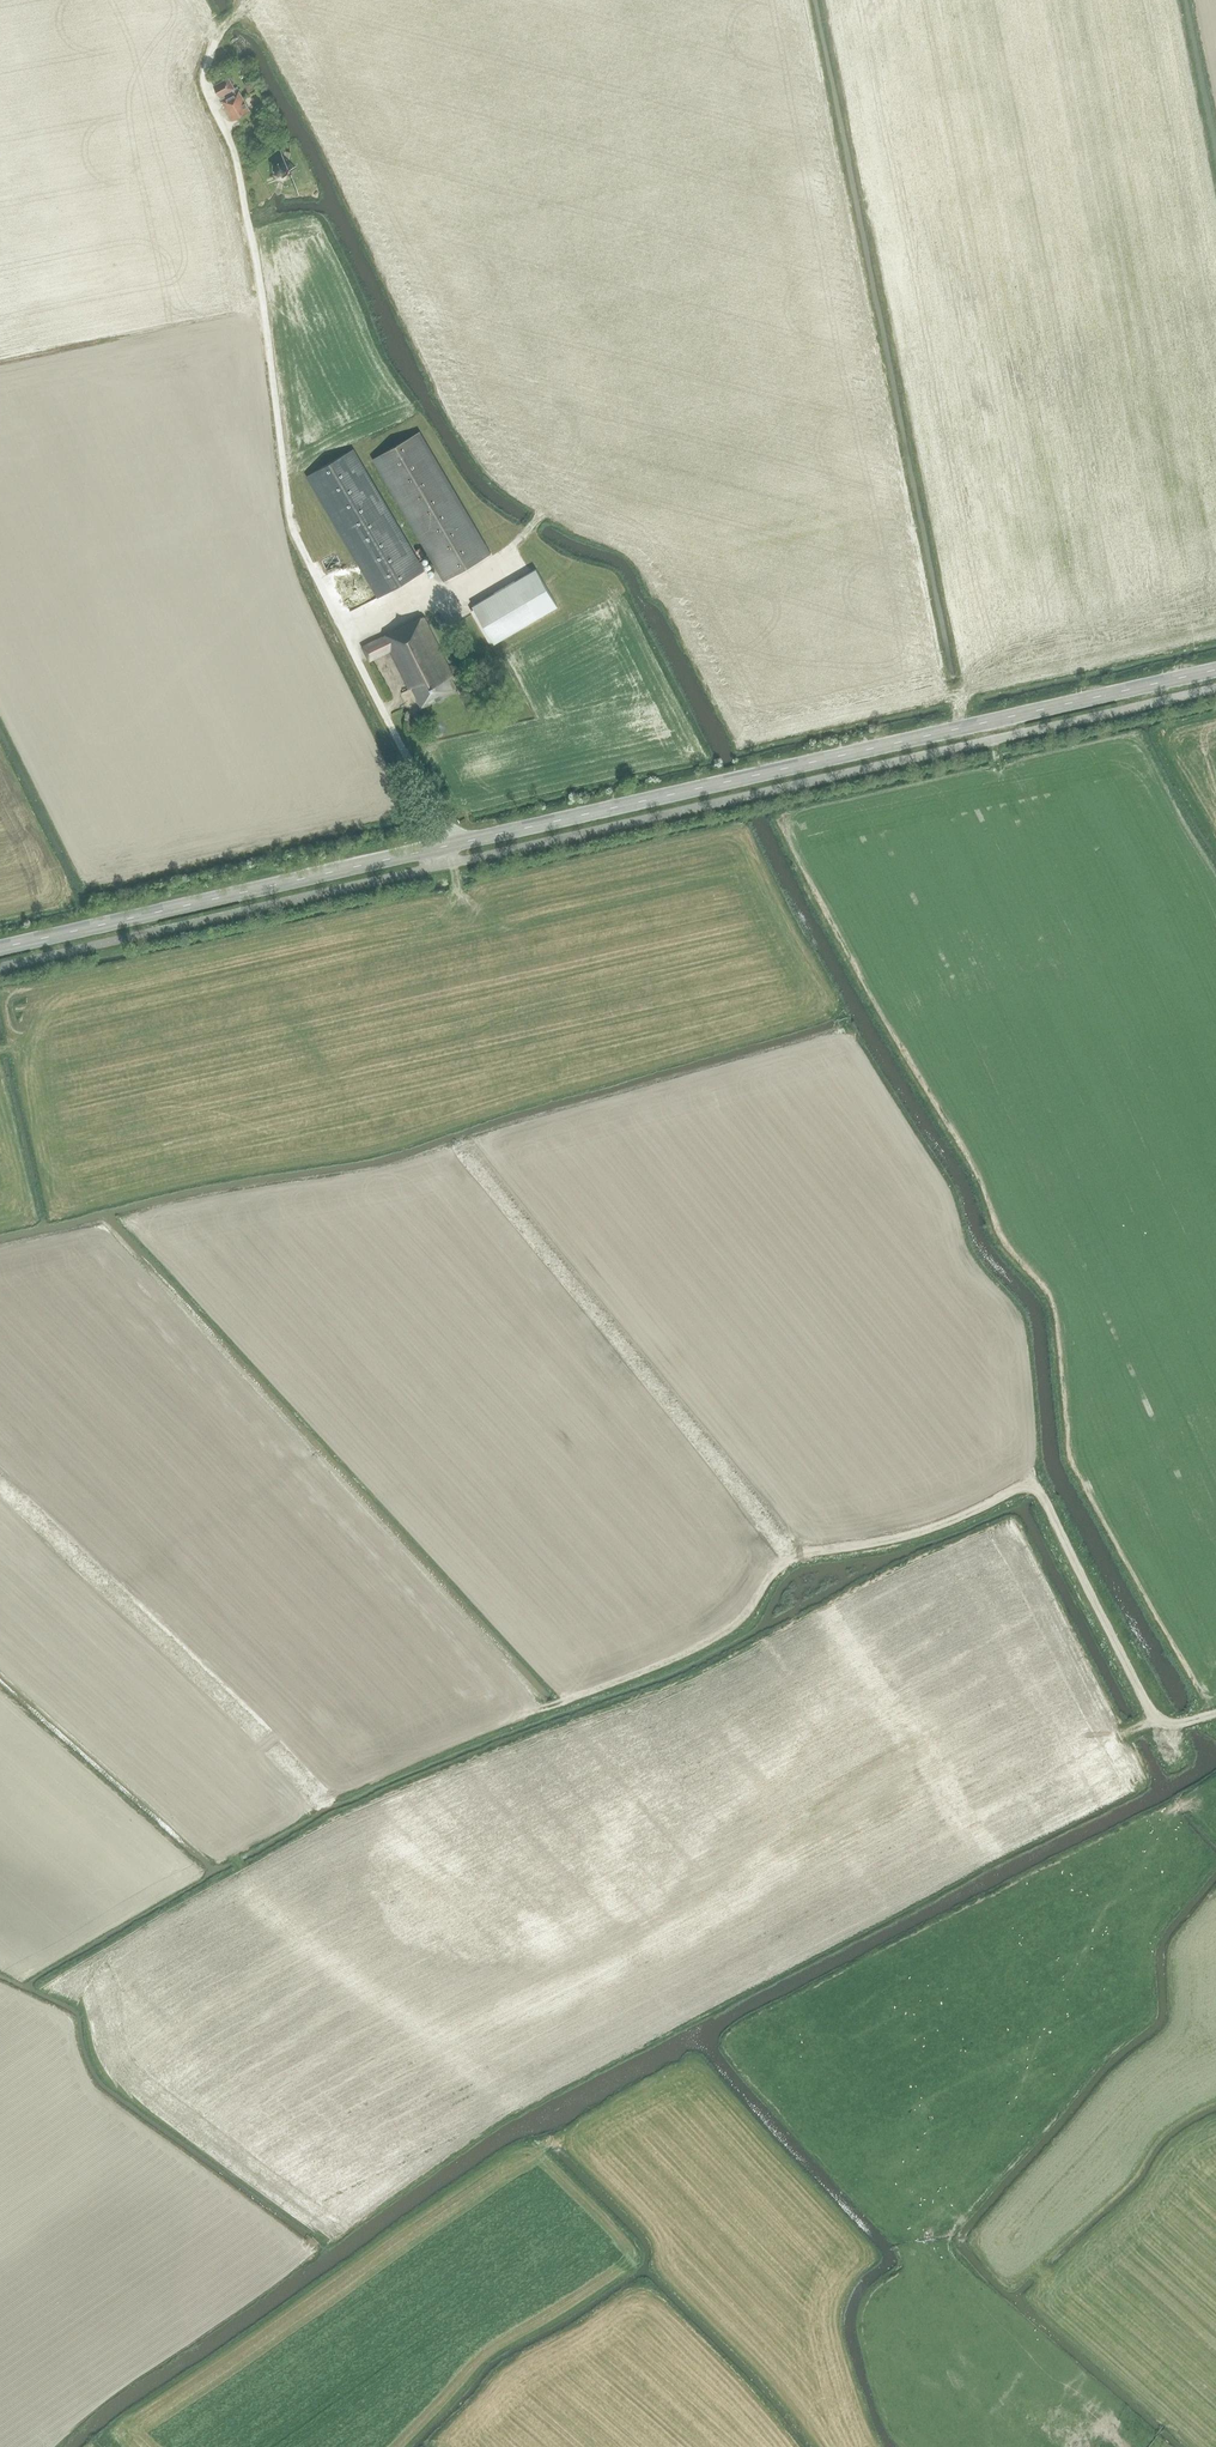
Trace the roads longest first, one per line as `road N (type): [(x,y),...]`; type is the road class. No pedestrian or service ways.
road 1 (secondary): [(0,948),(1215,669)]
road 2 (track): [(1160,1722),(1041,1494),(1030,1486),(914,1534),(796,1558),(772,1575),(727,1632),(539,1709)]

